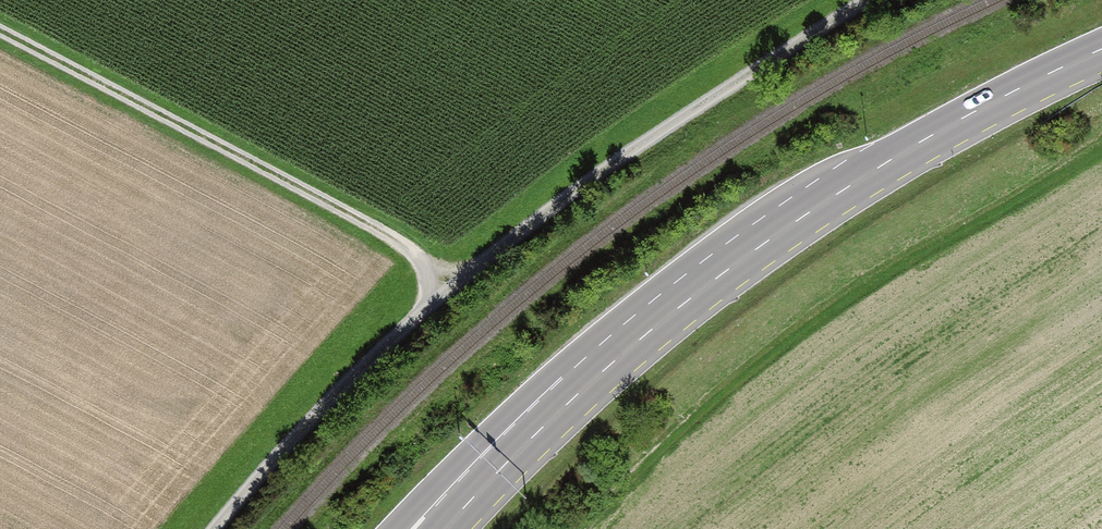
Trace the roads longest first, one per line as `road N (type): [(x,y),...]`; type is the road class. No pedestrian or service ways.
road 1 (track): [(215,528),(445,286),(628,153),(875,0)]
road 2 (track): [(593,528),(666,446),(795,334),(1101,150)]
road 3 (secondary): [(608,352),(736,252),(969,115),(1101,49)]
road 4 (track): [(445,286),(380,231),(0,32)]
road 5 (secondary): [(608,352),(520,406),(392,528)]
road 6 (secondary): [(446,528),(579,395),(608,352)]

